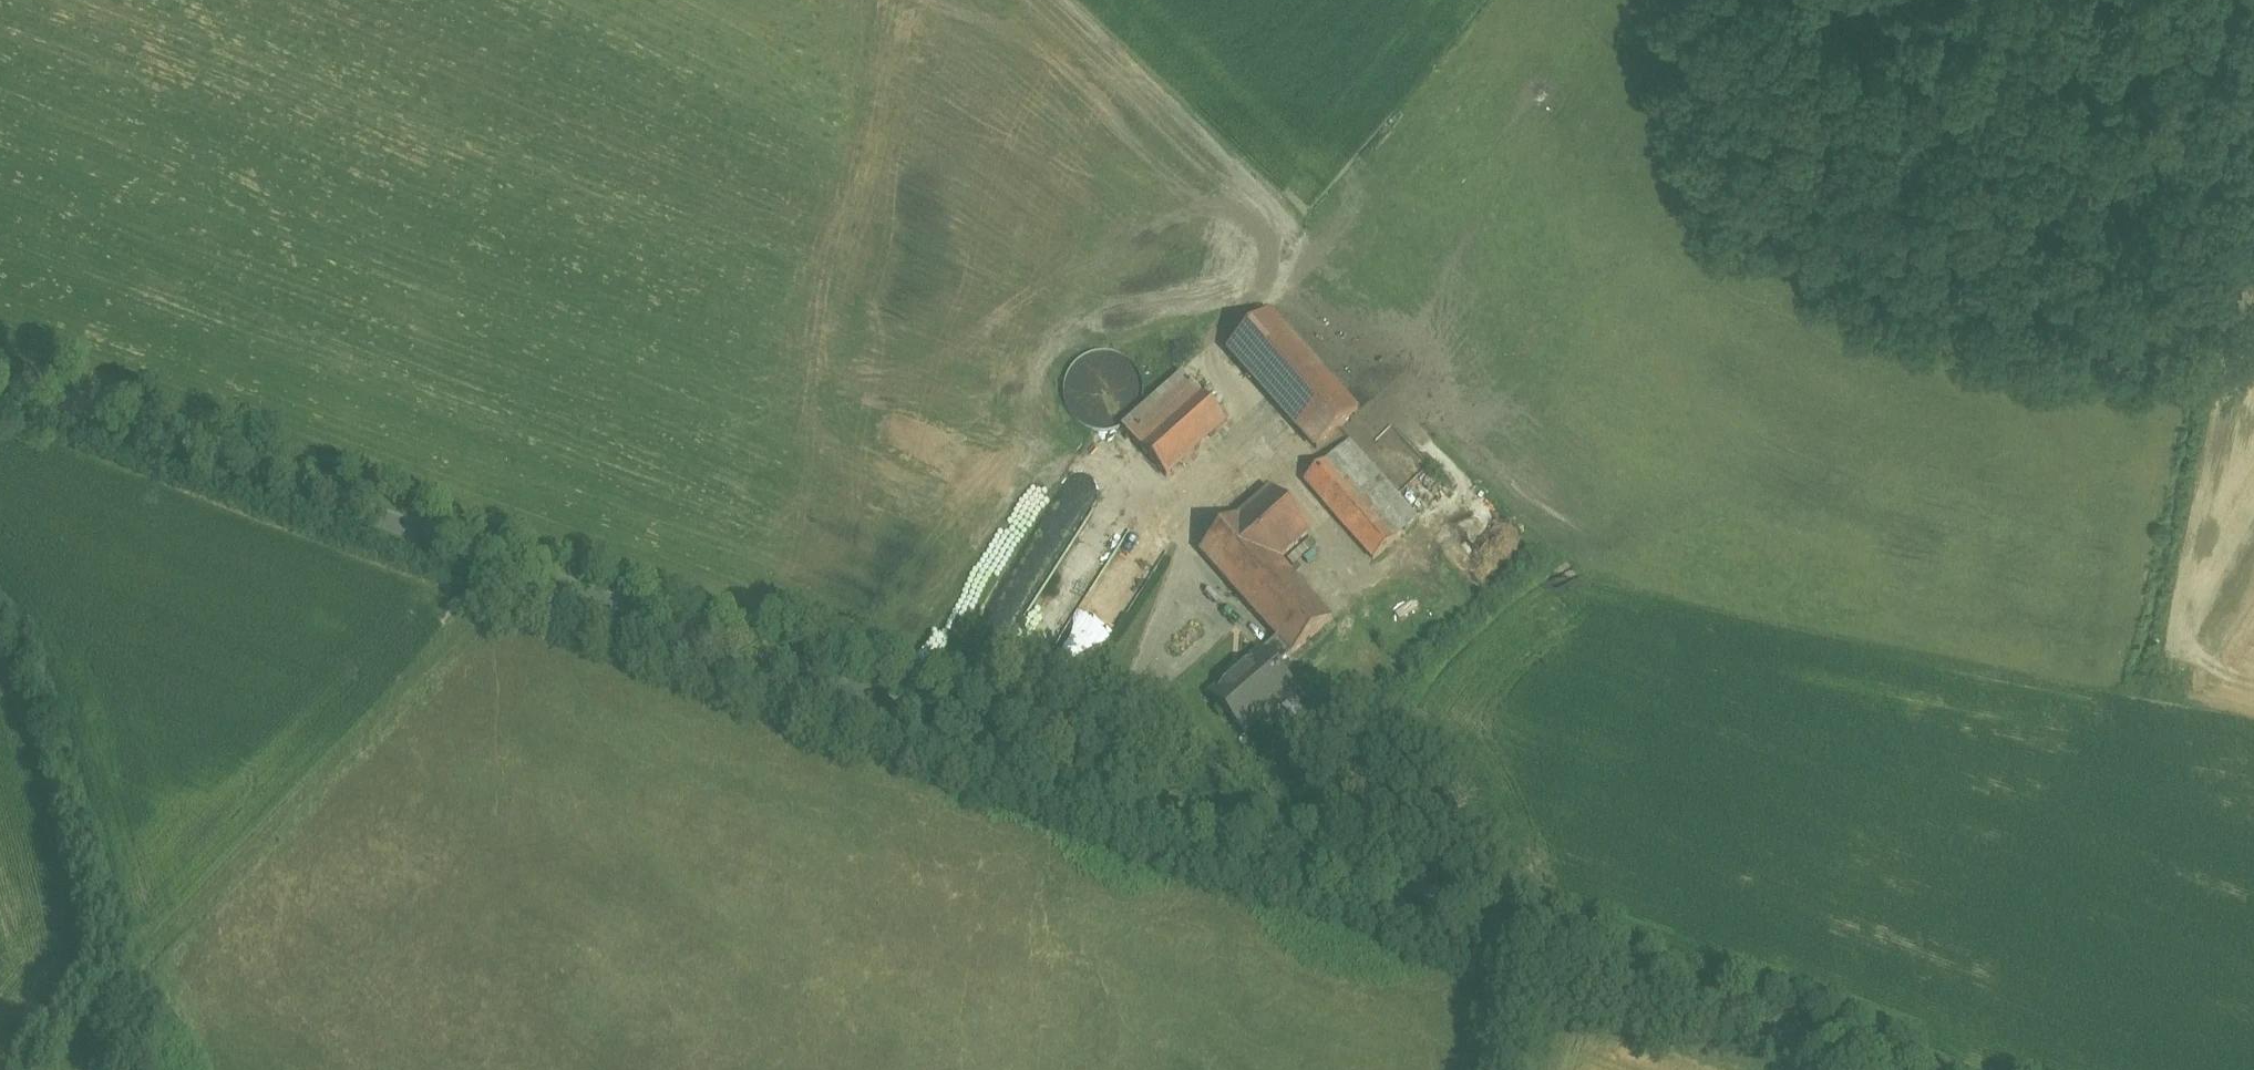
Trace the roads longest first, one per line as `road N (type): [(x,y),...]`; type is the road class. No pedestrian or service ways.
road 1 (unclassified): [(1897,1069),(0,376)]
road 2 (track): [(538,572),(132,1013)]

